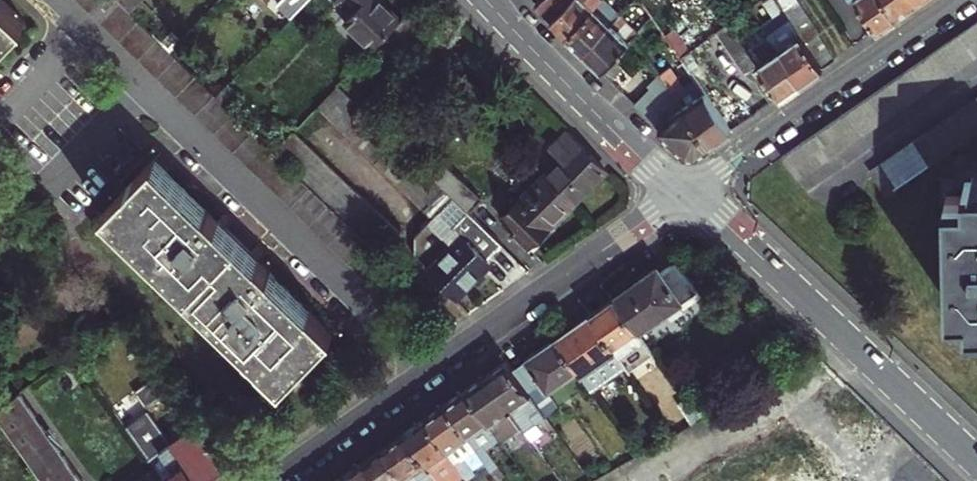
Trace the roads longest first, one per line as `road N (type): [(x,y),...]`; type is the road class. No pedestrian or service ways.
road 1 (residential): [(273,480),(682,192)]
road 2 (tertiary): [(682,192),(976,461)]
road 3 (residential): [(956,0),(682,192)]
road 4 (tertiary): [(485,0),(682,192)]

